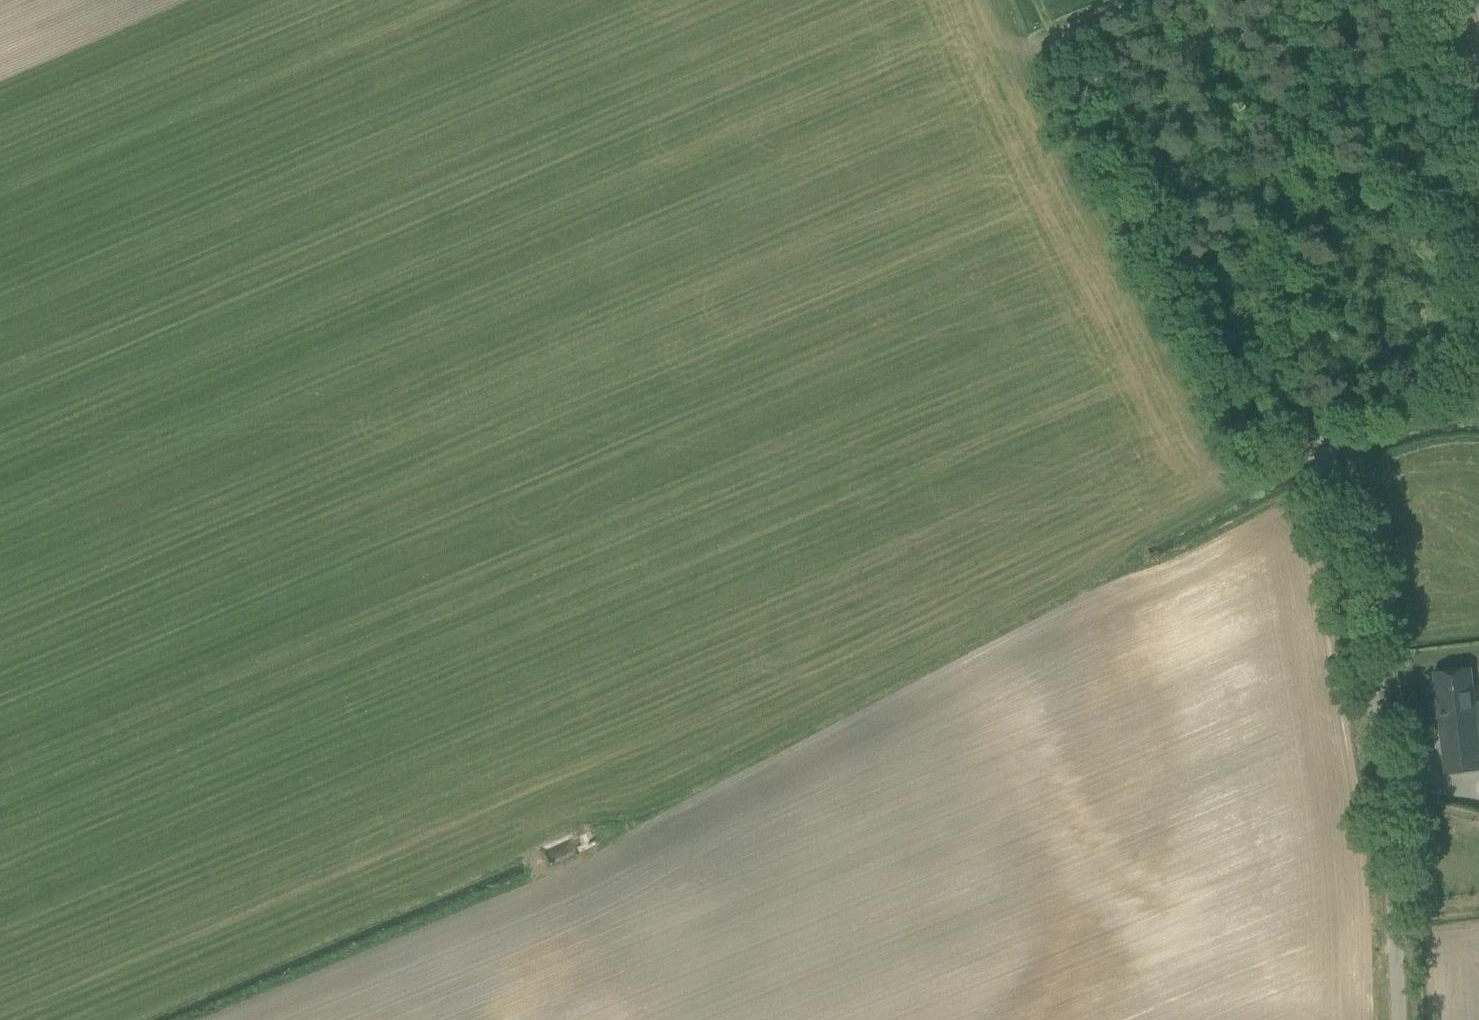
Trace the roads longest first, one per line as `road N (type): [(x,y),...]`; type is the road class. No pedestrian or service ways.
road 1 (unclassified): [(1399,1019),(1387,792),(1294,286),(1294,184),(1326,0)]

